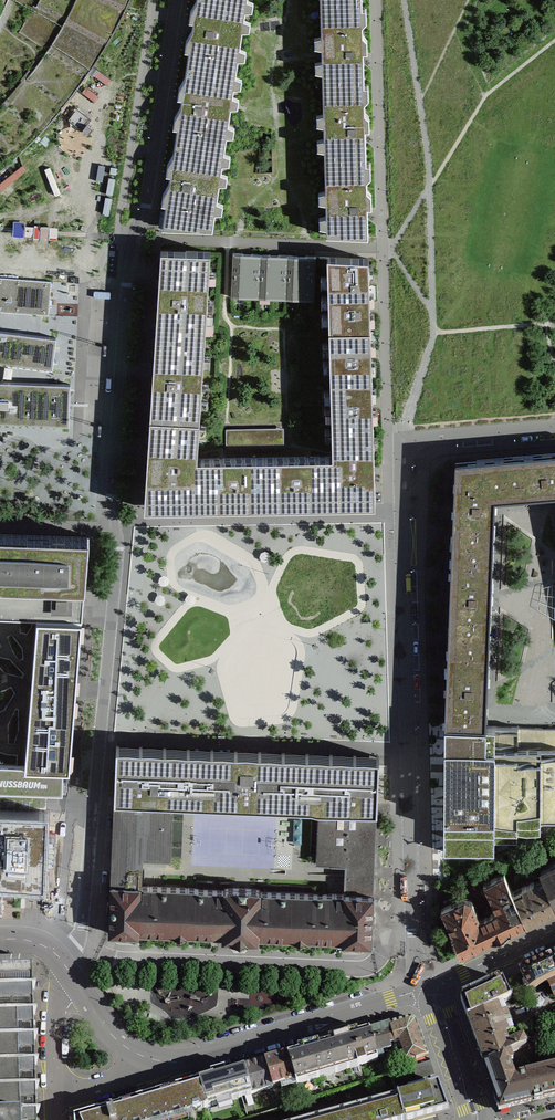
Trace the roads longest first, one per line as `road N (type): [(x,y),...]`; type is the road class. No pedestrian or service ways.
road 1 (residential): [(116,526),(112,497),(141,237),(176,0)]
road 2 (residential): [(430,989),(415,976),(402,514)]
road 3 (residential): [(67,968),(104,705),(116,526)]
road 4 (residential): [(430,989),(192,1060),(148,1064)]
road 5 (residential): [(402,514),(148,517),(116,526)]
road 6 (residential): [(402,514),(410,438),(554,427)]
road 7 (motorway): [(0,139),(78,53),(104,0)]
road 8 (residential): [(430,989),(477,1119)]
road 9 (residential): [(430,989),(554,930)]
road 10 (residential): [(148,1064),(103,1026),(67,968)]
road 11 (residential): [(67,968),(55,1090)]

